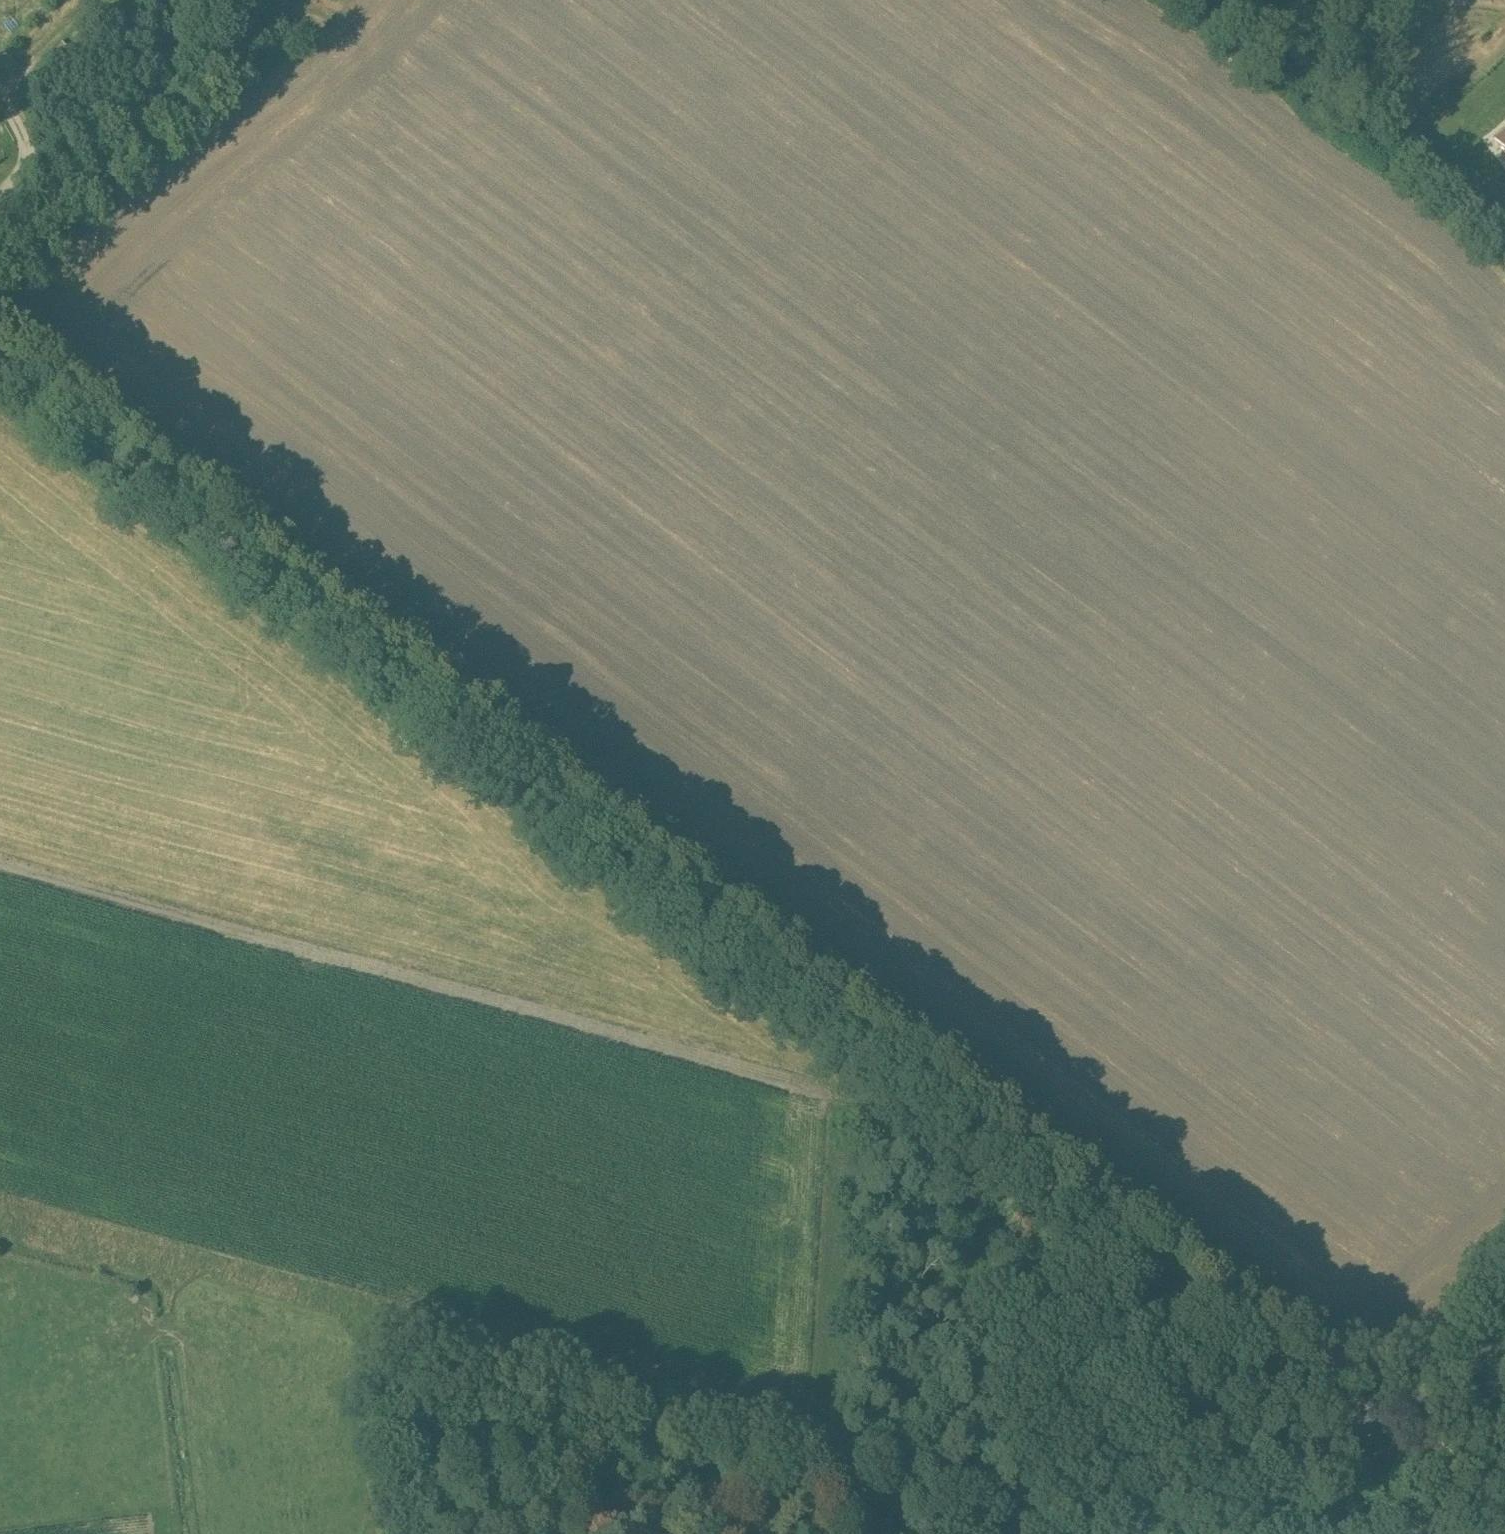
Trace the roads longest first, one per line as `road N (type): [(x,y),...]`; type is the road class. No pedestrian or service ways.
road 1 (unclassified): [(1393,1414),(1303,1385),(0,359)]
road 2 (unclassified): [(0,264),(247,39),(272,0)]
road 3 (unclassified): [(1129,1533),(1393,1414)]
road 4 (unclassified): [(1504,1498),(1393,1414)]
road 5 (unclassified): [(1393,1414),(1504,1335)]

